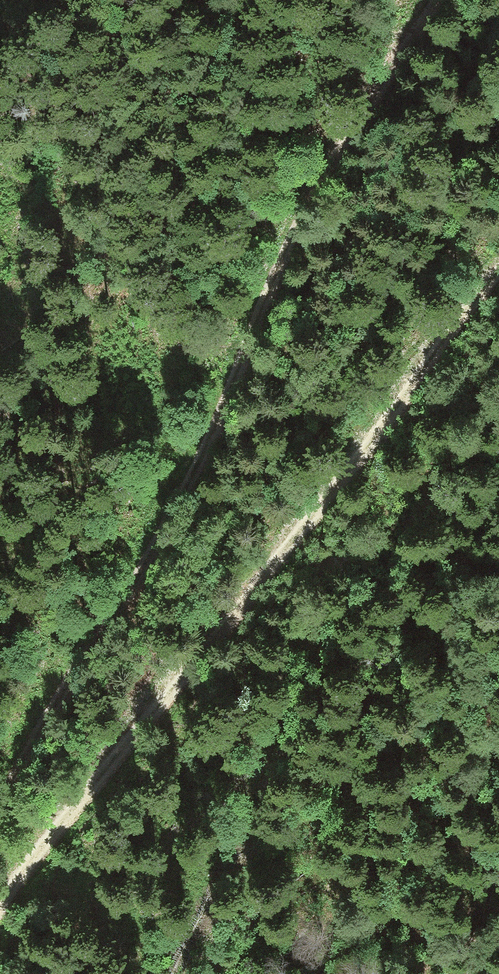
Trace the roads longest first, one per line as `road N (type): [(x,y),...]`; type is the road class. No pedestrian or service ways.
road 1 (track): [(441,0),(317,190),(141,572),(49,711),(0,803)]
road 2 (track): [(0,900),(498,268)]

